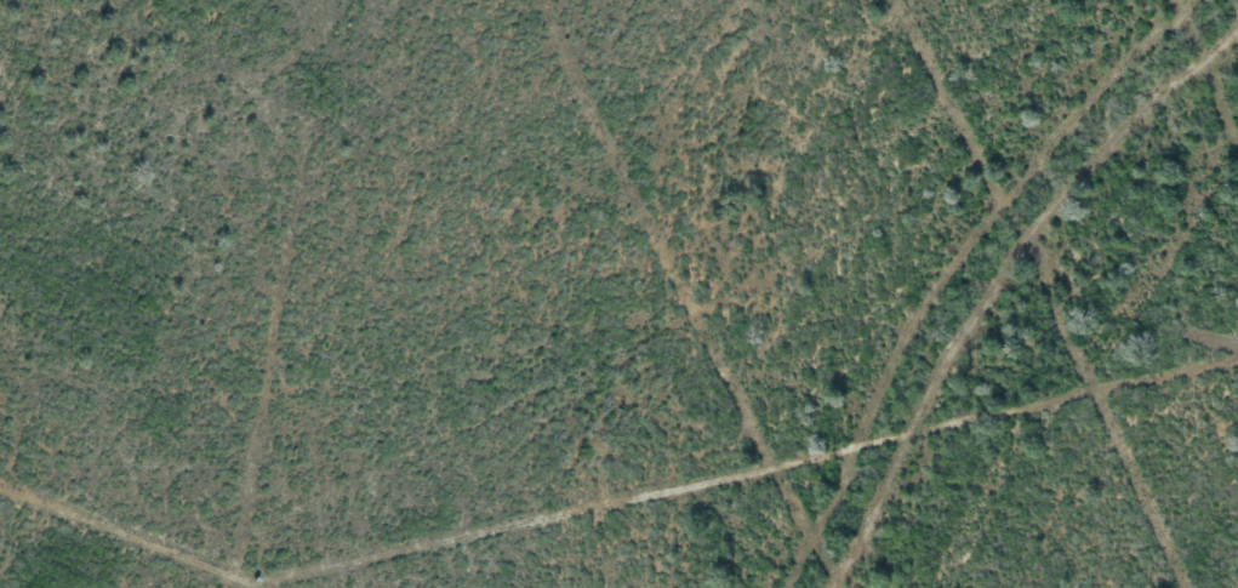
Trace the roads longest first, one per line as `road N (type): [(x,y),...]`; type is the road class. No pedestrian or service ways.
road 1 (track): [(0,489),(259,587)]

